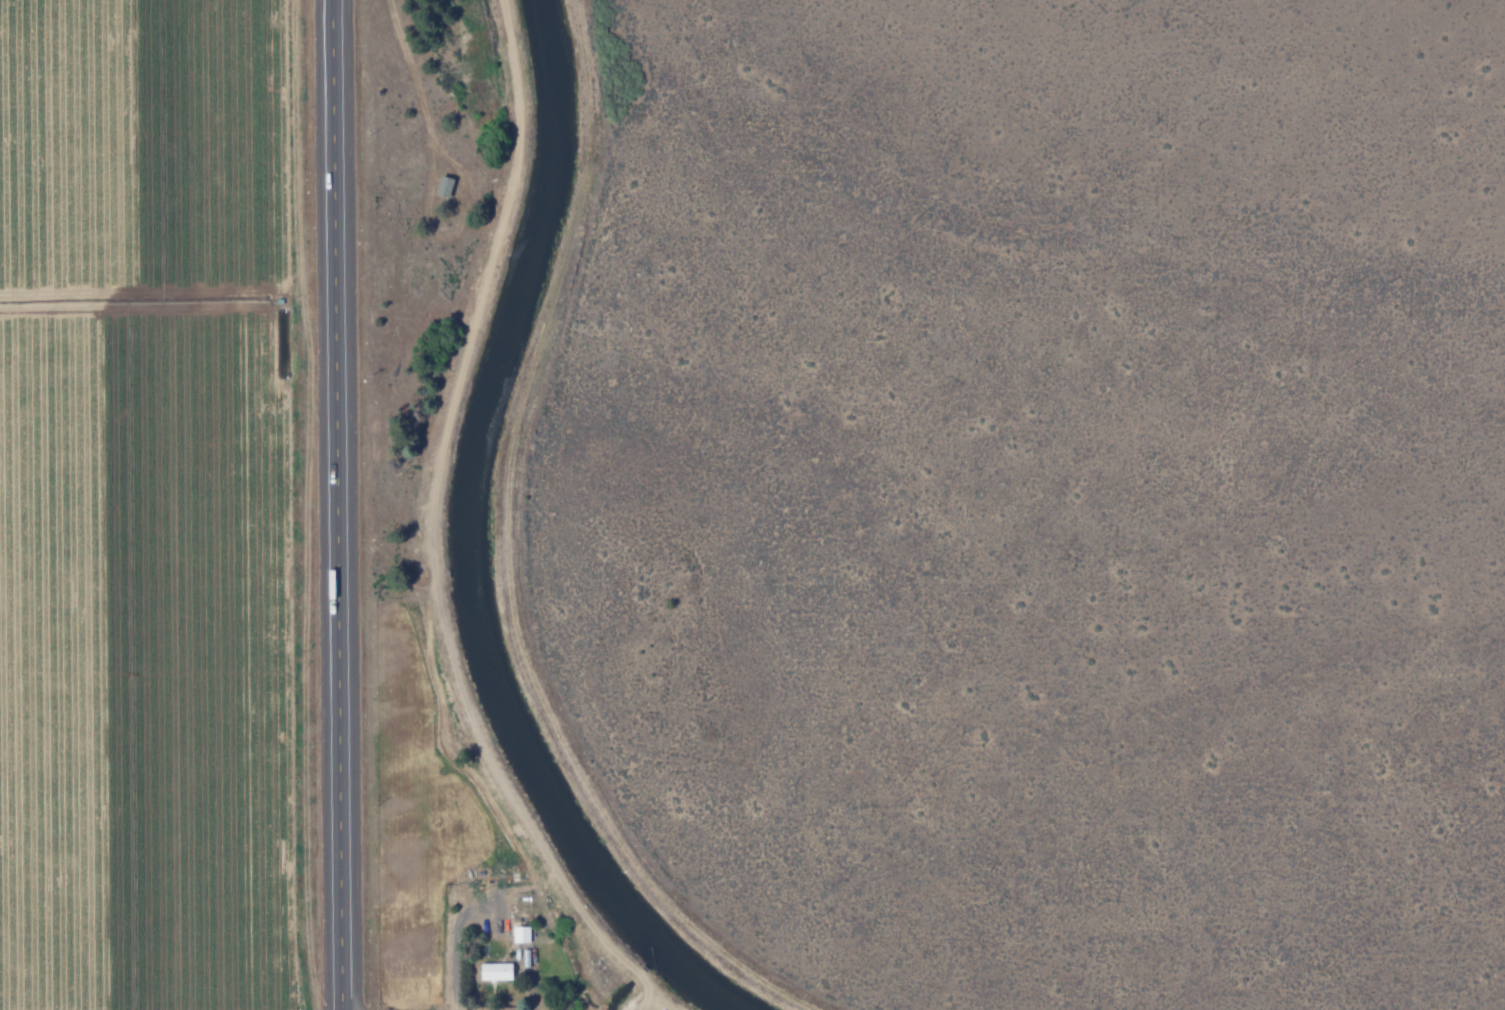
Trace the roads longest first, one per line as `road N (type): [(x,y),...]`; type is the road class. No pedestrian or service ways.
road 1 (trunk): [(347,1009),(335,0)]

